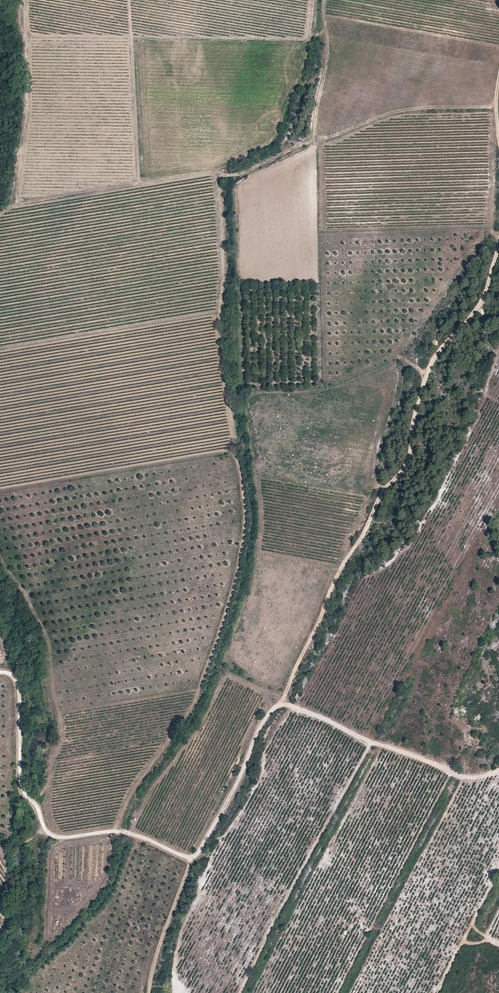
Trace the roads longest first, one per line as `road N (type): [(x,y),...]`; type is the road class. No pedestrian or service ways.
road 1 (track): [(0,670),(14,678),(21,786),(46,831),(58,838),(127,833),(189,858),(213,827),(260,725),(282,706),(457,776),(498,772)]
road 2 (track): [(282,706),(345,564),(387,487),(409,465),(418,400),(435,357),(483,301),(498,243)]
road 3 (track): [(189,858),(149,992)]

